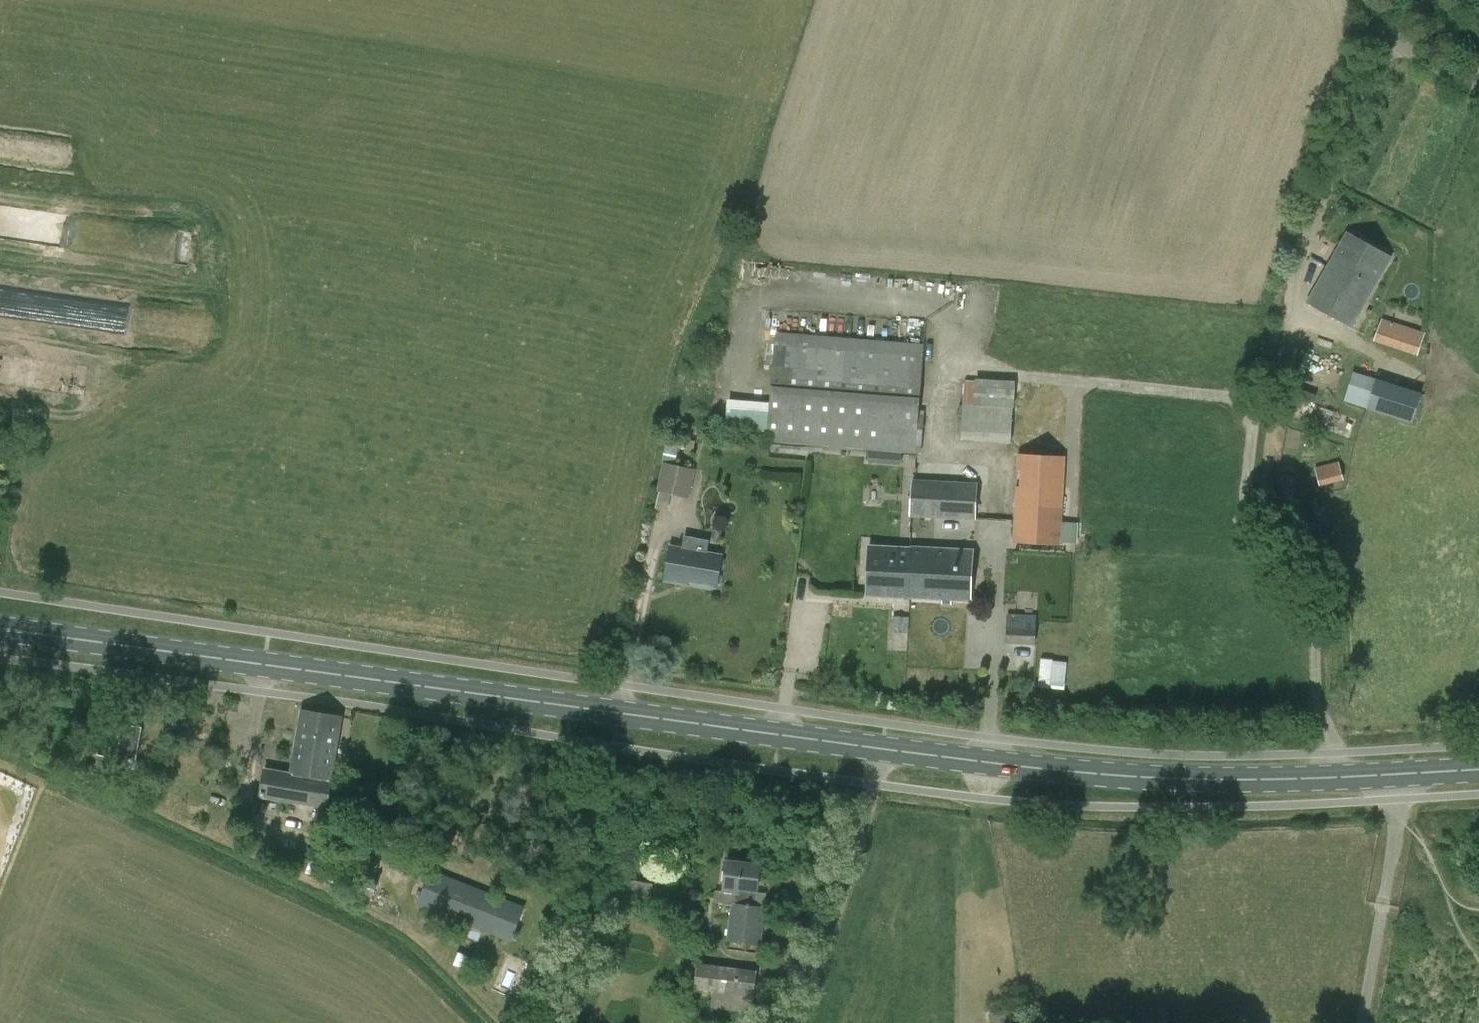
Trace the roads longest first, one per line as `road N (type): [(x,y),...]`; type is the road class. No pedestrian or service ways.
road 1 (primary): [(1478,770),(1229,779),(1062,770),(10,636)]
road 2 (unclassified): [(1478,85),(1389,35),(1364,0)]

